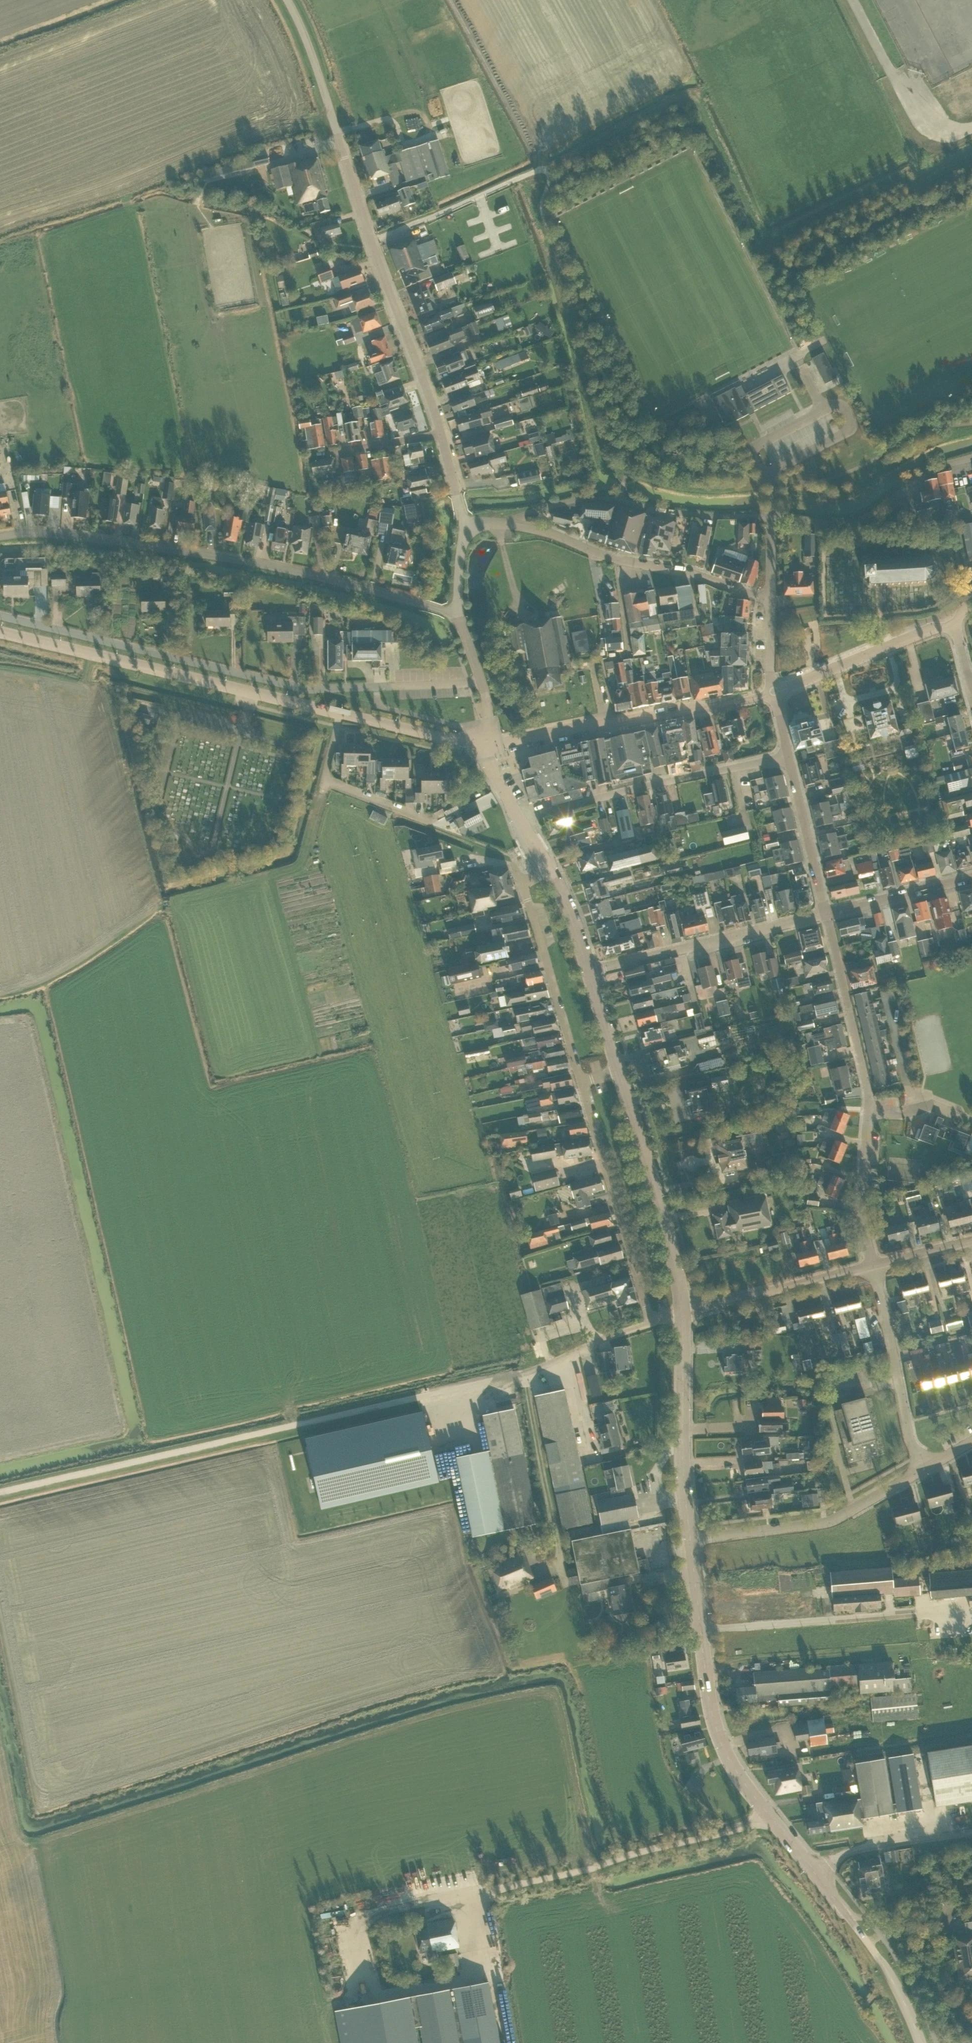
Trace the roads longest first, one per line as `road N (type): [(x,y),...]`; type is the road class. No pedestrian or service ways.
road 1 (unclassified): [(0,1491),(523,1372)]
road 2 (residential): [(482,682),(310,688),(0,615)]
road 3 (residential): [(457,614),(236,560),(77,537),(0,537)]
road 4 (unclassified): [(440,433),(288,0)]
road 5 (secondary): [(816,1874),(721,1744),(690,1540)]
road 6 (residential): [(873,1264),(864,1221),(870,1092),(827,915)]
road 7 (primary): [(340,713),(0,632)]
road 8 (track): [(325,783),(304,862),(269,878),(314,1045)]
road 9 (primary): [(487,741),(775,692)]
road 10 (residential): [(519,822),(788,756)]
road 11 (residential): [(771,598),(510,523)]
road 12 (residential): [(510,523),(584,499),(772,517)]
road 13 (secondary): [(683,1313),(666,1220),(619,1071)]
road 14 (residential): [(652,1321),(582,1081)]
road 15 (residential): [(690,1540),(824,1522),(924,1467)]
road 16 (residential): [(589,970),(827,915)]
road 17 (track): [(971,161),(928,181),(898,182),(782,237),(752,232)]
road 18 (residential): [(582,1081),(522,883),(547,869)]
road 19 (secondary): [(690,1540),(683,1313)]
road 20 (residential): [(772,517),(860,520),(942,467),(971,458)]
road 21 (residential): [(523,1372),(566,1582)]
road 22 (residential): [(924,1467),(873,1264)]
road 23 (secondary): [(921,2042),(882,1963),(816,1874)]
road 24 (residential): [(683,1313),(873,1264)]
road 25 (primary): [(775,692),(951,620)]
road 26 (track): [(705,1668),(894,1650)]
road 27 (residential): [(432,824),(325,783),(340,713)]
road 28 (residential): [(827,915),(788,756)]
road 29 (unclassified): [(816,1874),(854,1850),(971,1832)]
road 30 (primary): [(487,741),(340,713)]
road 31 (residential): [(827,915),(971,881)]
road 32 (unclassified): [(523,1372),(652,1321)]

